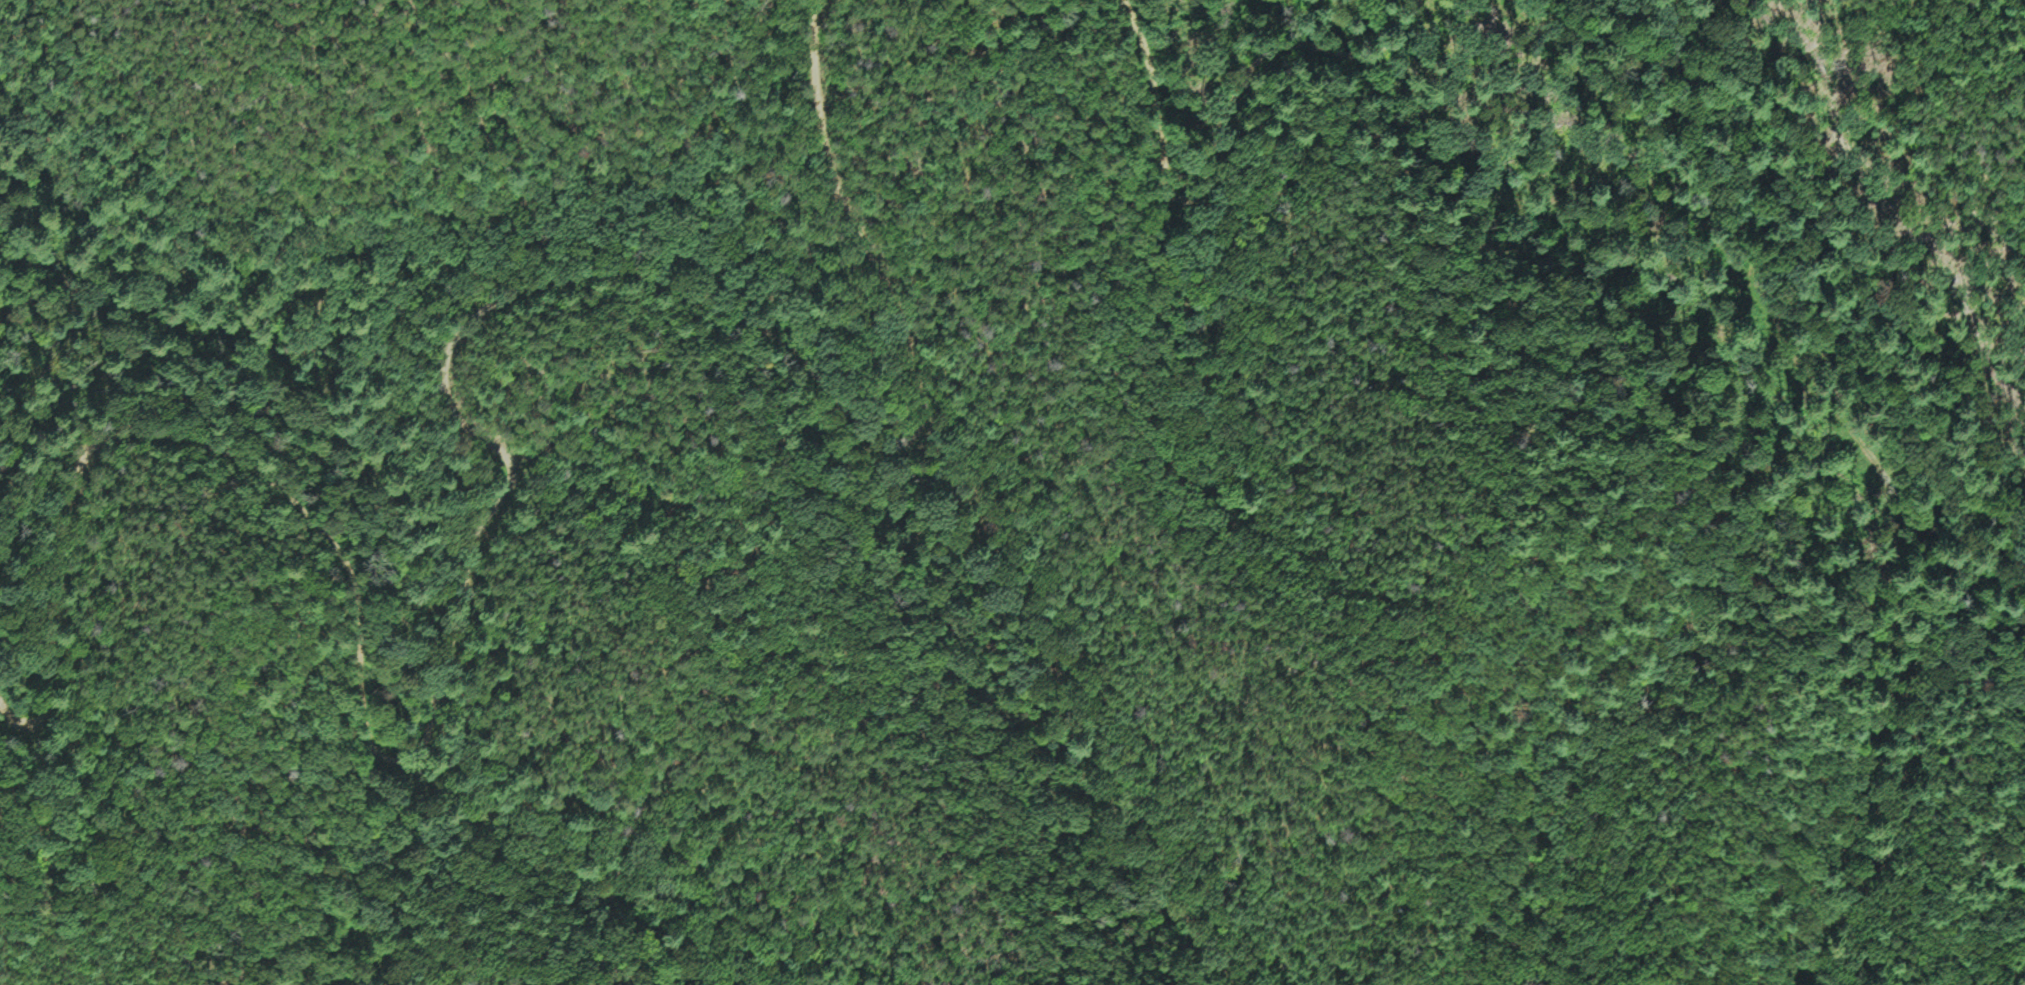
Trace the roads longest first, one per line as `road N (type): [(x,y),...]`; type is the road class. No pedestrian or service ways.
road 1 (track): [(0,730),(52,720),(74,687),(74,545),(95,453),(172,453),(270,496),(346,573),(335,748),(373,781),(427,759),(465,502),(487,414),(444,371),(444,327),(536,278),(738,322),(873,458),(939,447),(944,365),(808,125),(806,0)]
road 2 (track): [(1112,0),(1140,180),(1162,202),(1211,191),(1238,98),(1265,60),(1396,38),(1441,0)]

